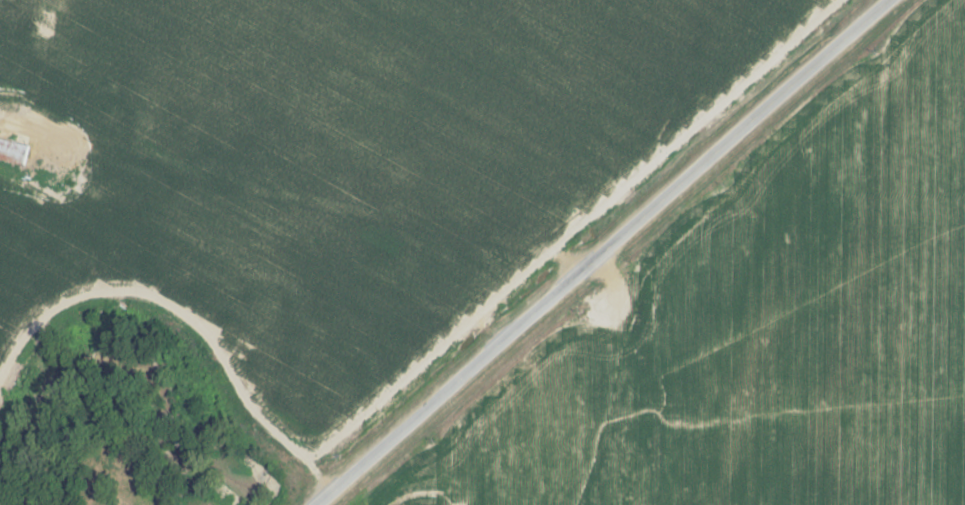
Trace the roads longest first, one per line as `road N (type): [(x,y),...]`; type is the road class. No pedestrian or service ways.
road 1 (track): [(661,504),(643,339),(609,282),(553,255),(278,195),(51,123),(38,91),(55,0)]
road 2 (tertiary): [(310,504),(885,0)]
road 3 (track): [(498,340),(413,301),(285,278),(175,272),(0,287)]

